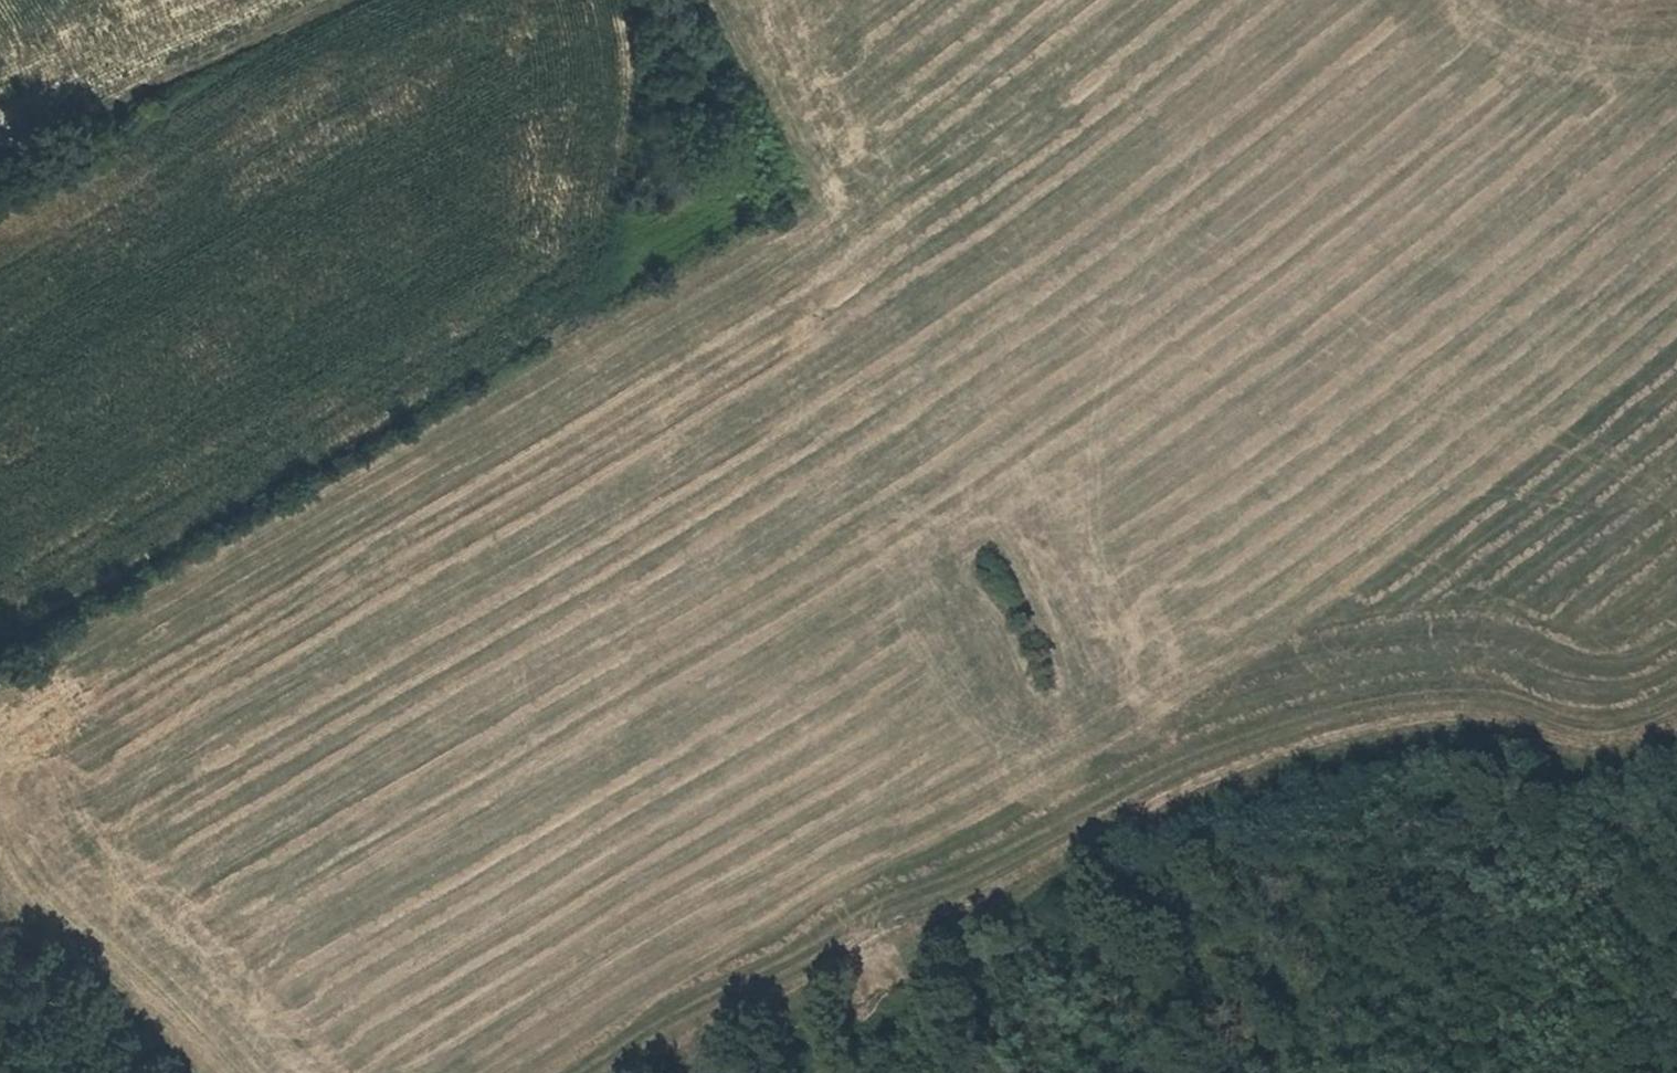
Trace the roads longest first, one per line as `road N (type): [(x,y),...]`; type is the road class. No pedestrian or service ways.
road 1 (track): [(344,0),(0,159)]

